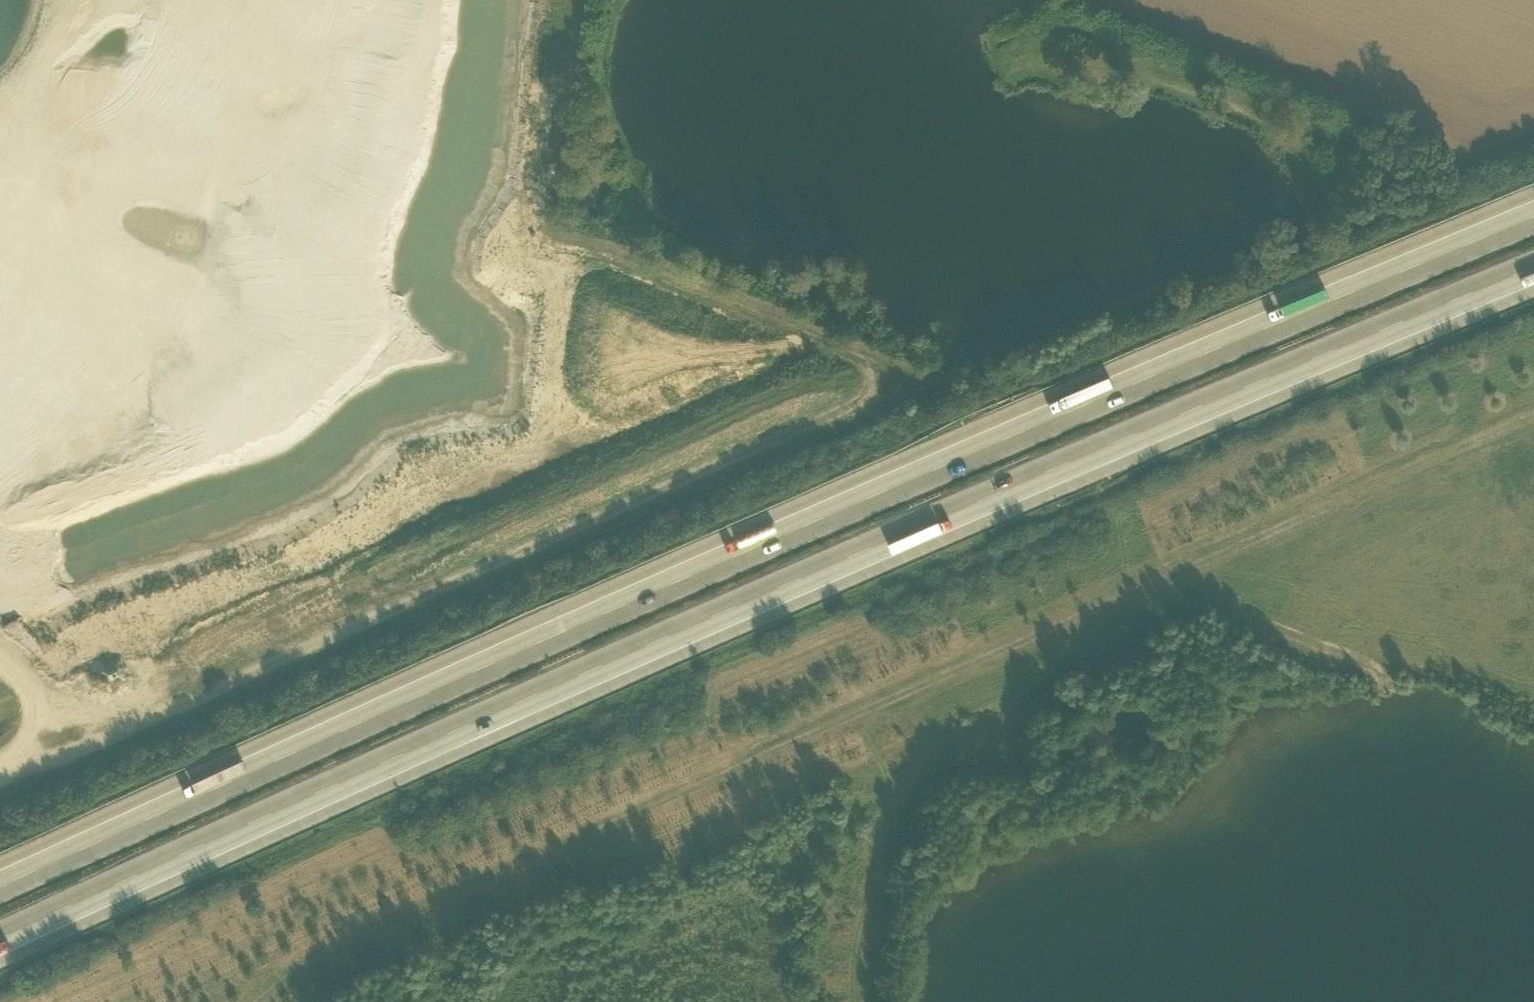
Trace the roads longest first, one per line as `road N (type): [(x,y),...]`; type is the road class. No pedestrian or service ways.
road 1 (motorway): [(0,937),(919,527),(1533,267)]
road 2 (motorway): [(1533,218),(806,525),(0,887)]

